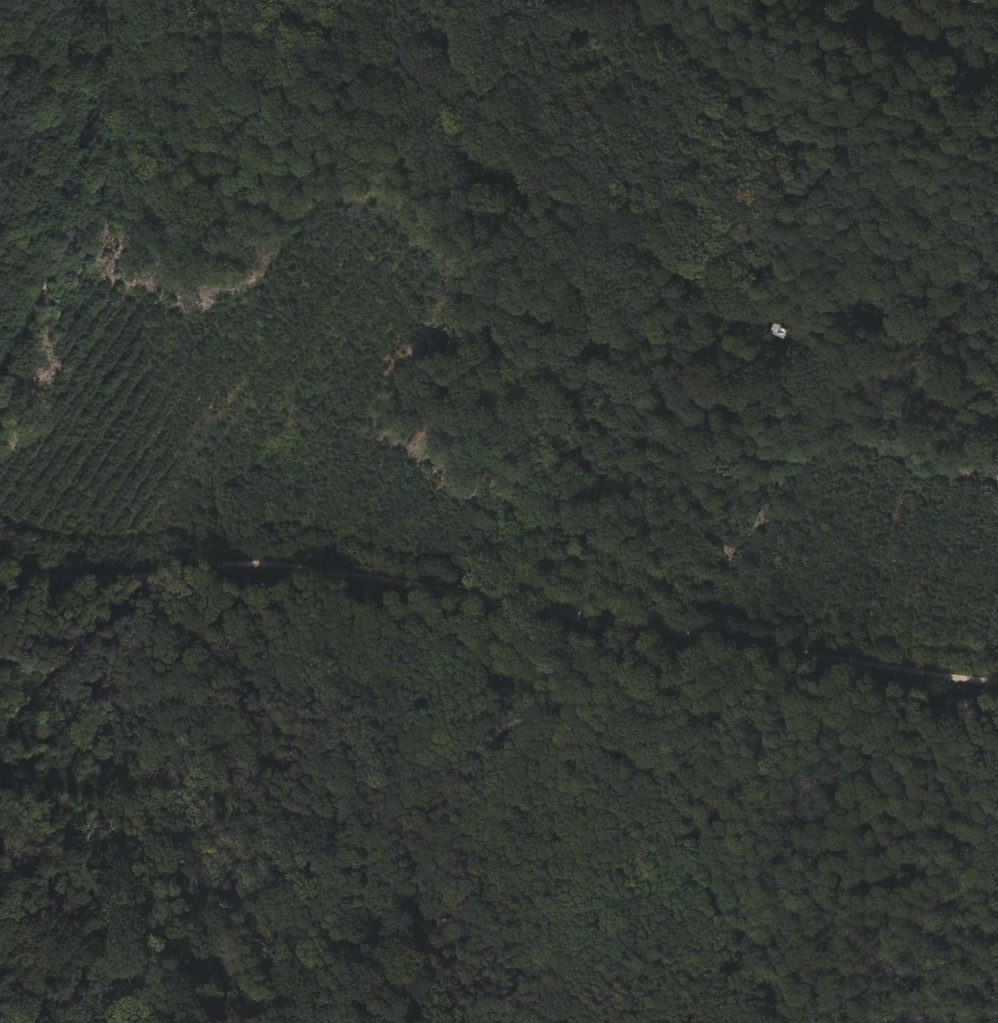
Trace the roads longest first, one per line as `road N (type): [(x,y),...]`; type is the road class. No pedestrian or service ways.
road 1 (track): [(997,682),(768,650),(318,567),(253,563),(91,579),(0,566)]
road 2 (track): [(997,80),(850,0)]

